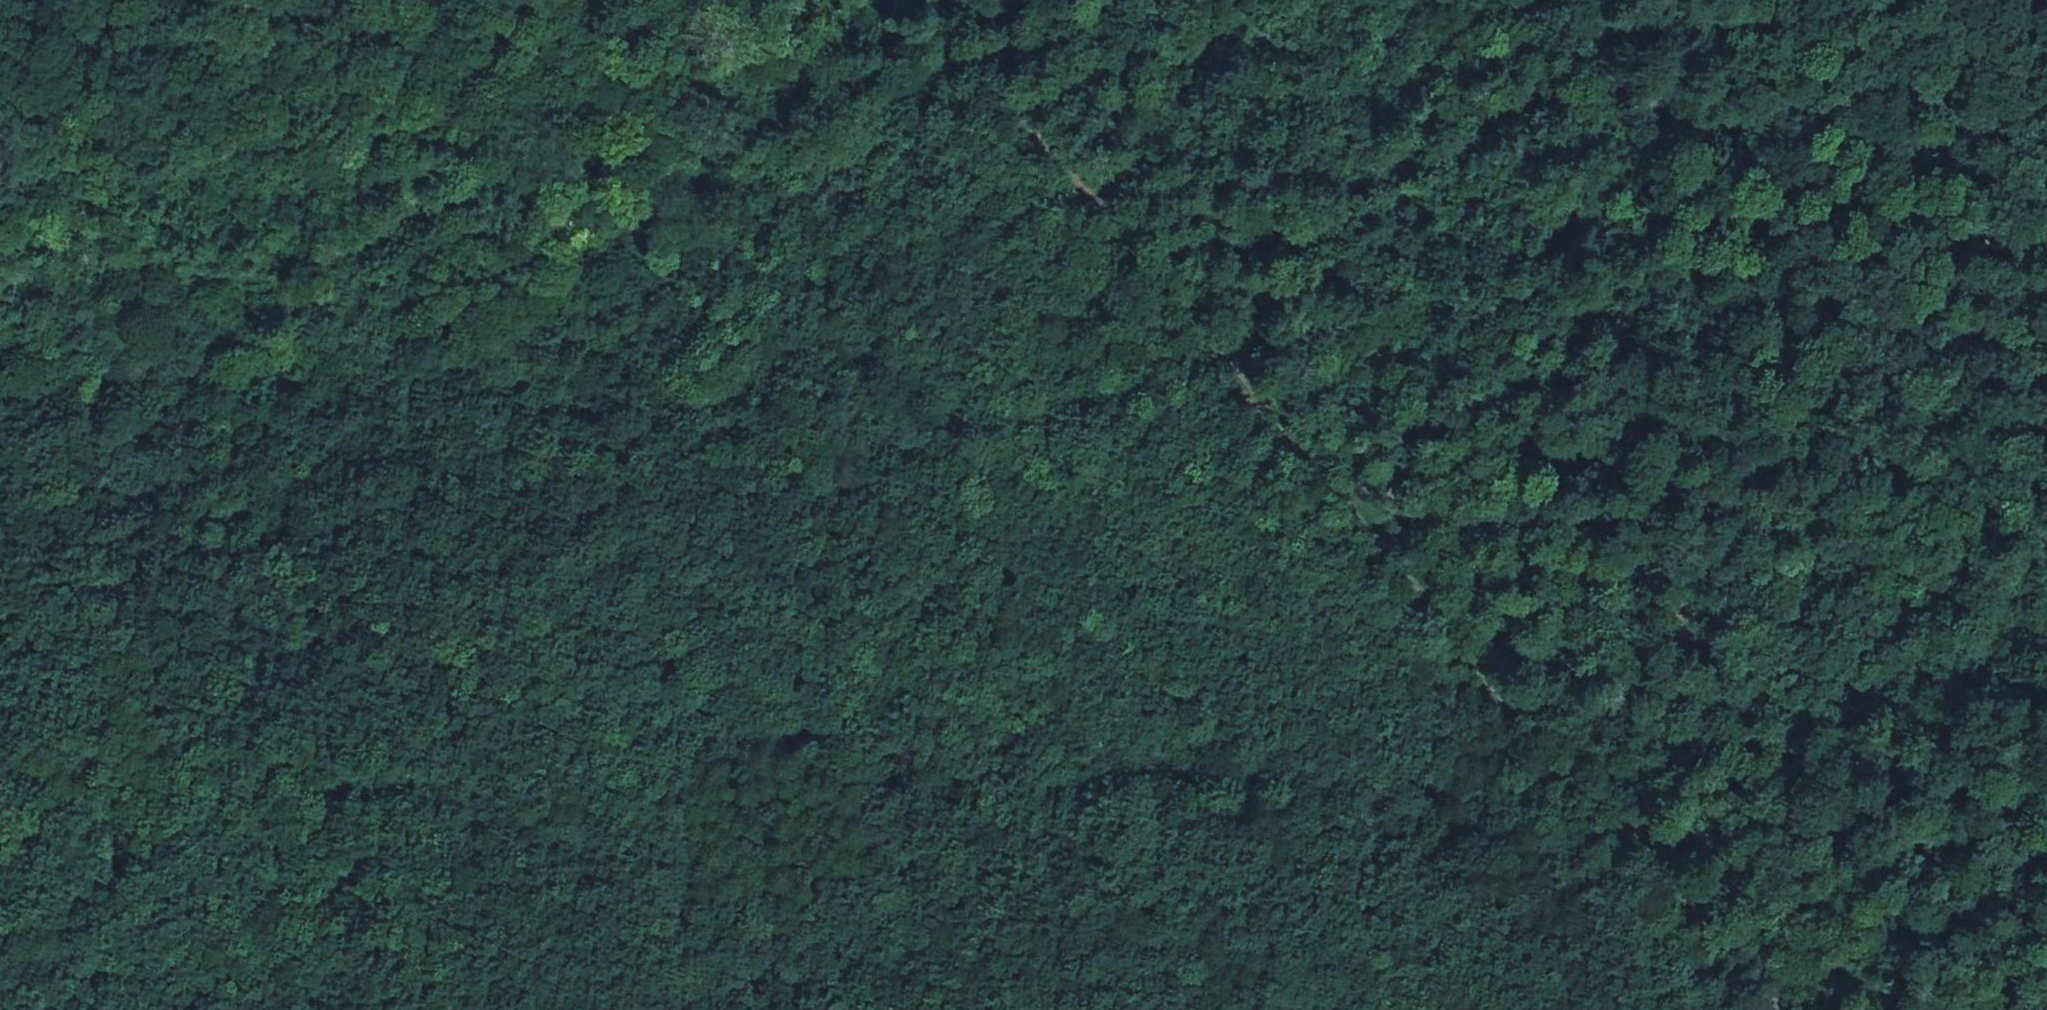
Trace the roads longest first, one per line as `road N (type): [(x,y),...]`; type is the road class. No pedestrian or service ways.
road 1 (track): [(0,379),(435,349),(499,328),(967,62)]
road 2 (track): [(1773,1009),(1288,439)]

